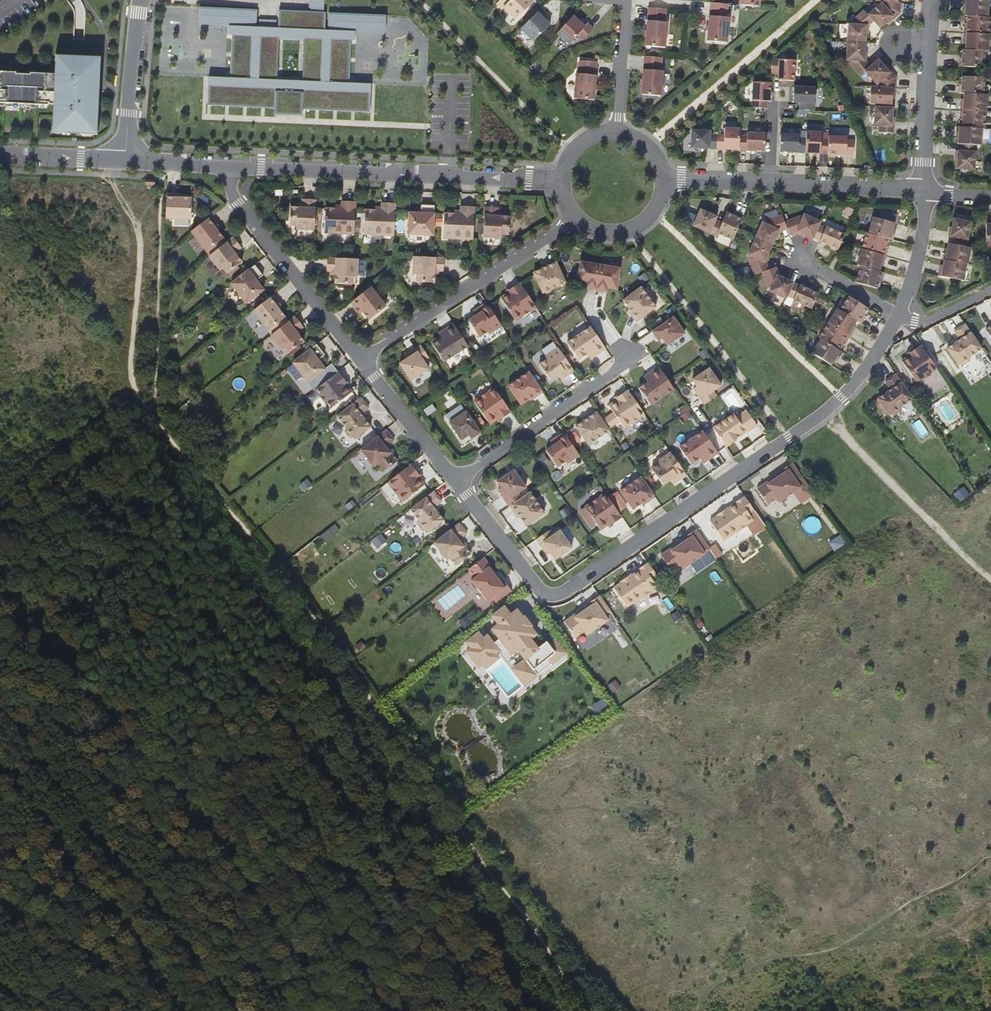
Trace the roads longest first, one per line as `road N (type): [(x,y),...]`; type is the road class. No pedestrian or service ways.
road 1 (residential): [(458,480),(536,583),(551,590),(573,585),(824,413),(861,376),(899,316)]
road 2 (residential): [(561,181),(225,168)]
road 3 (residential): [(665,180),(924,192)]
road 4 (residential): [(574,217),(363,355)]
road 5 (residential): [(225,168),(235,198),(363,355)]
road 6 (residential): [(630,358),(458,480)]
road 7 (residential): [(931,0),(924,192)]
road 8 (residential): [(141,0),(126,161)]
road 9 (residential): [(363,355),(458,480)]
road 10 (residential): [(617,132),(626,0)]
road 11 (residential): [(899,316),(917,267),(924,192)]
road 12 (residential): [(574,217),(591,230),(631,231),(655,215),(665,180)]
road 13 (residential): [(126,161),(0,154)]

